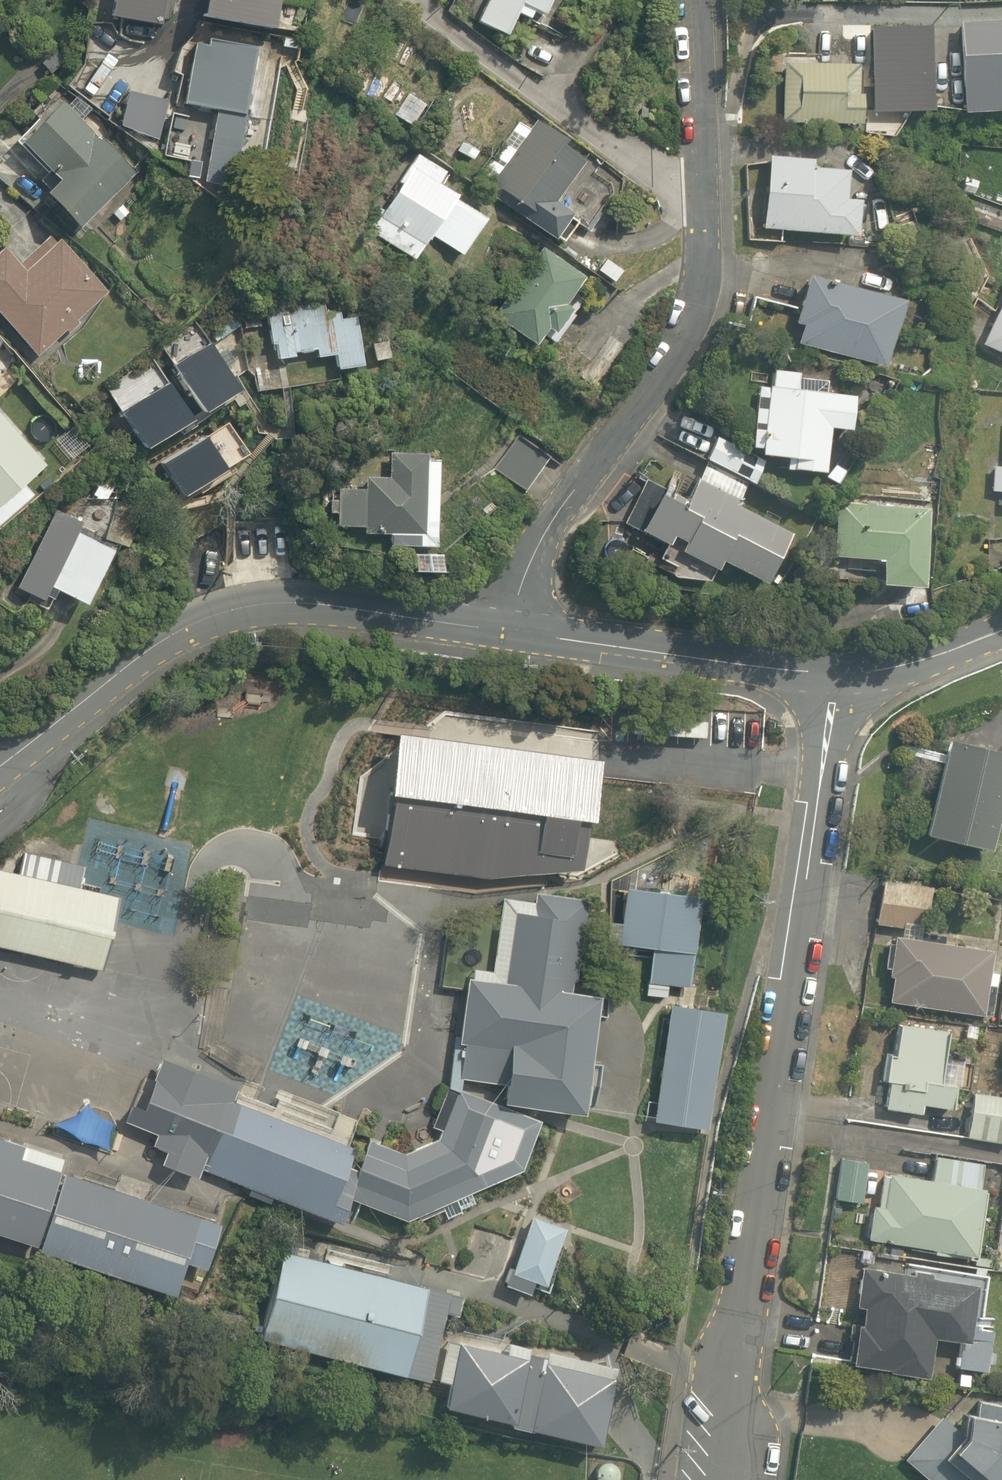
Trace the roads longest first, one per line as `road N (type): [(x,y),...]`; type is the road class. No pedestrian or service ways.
road 1 (residential): [(727,1479),(831,671)]
road 2 (residential): [(518,631),(524,584),(543,540),(650,392),(700,299),(705,229),(693,0)]
road 3 (tertiary): [(518,631),(276,602),(209,620),(141,657),(0,768)]
road 4 (tertiary): [(831,671),(518,631)]
road 5 (tertiary): [(1001,630),(901,668),(831,671)]

